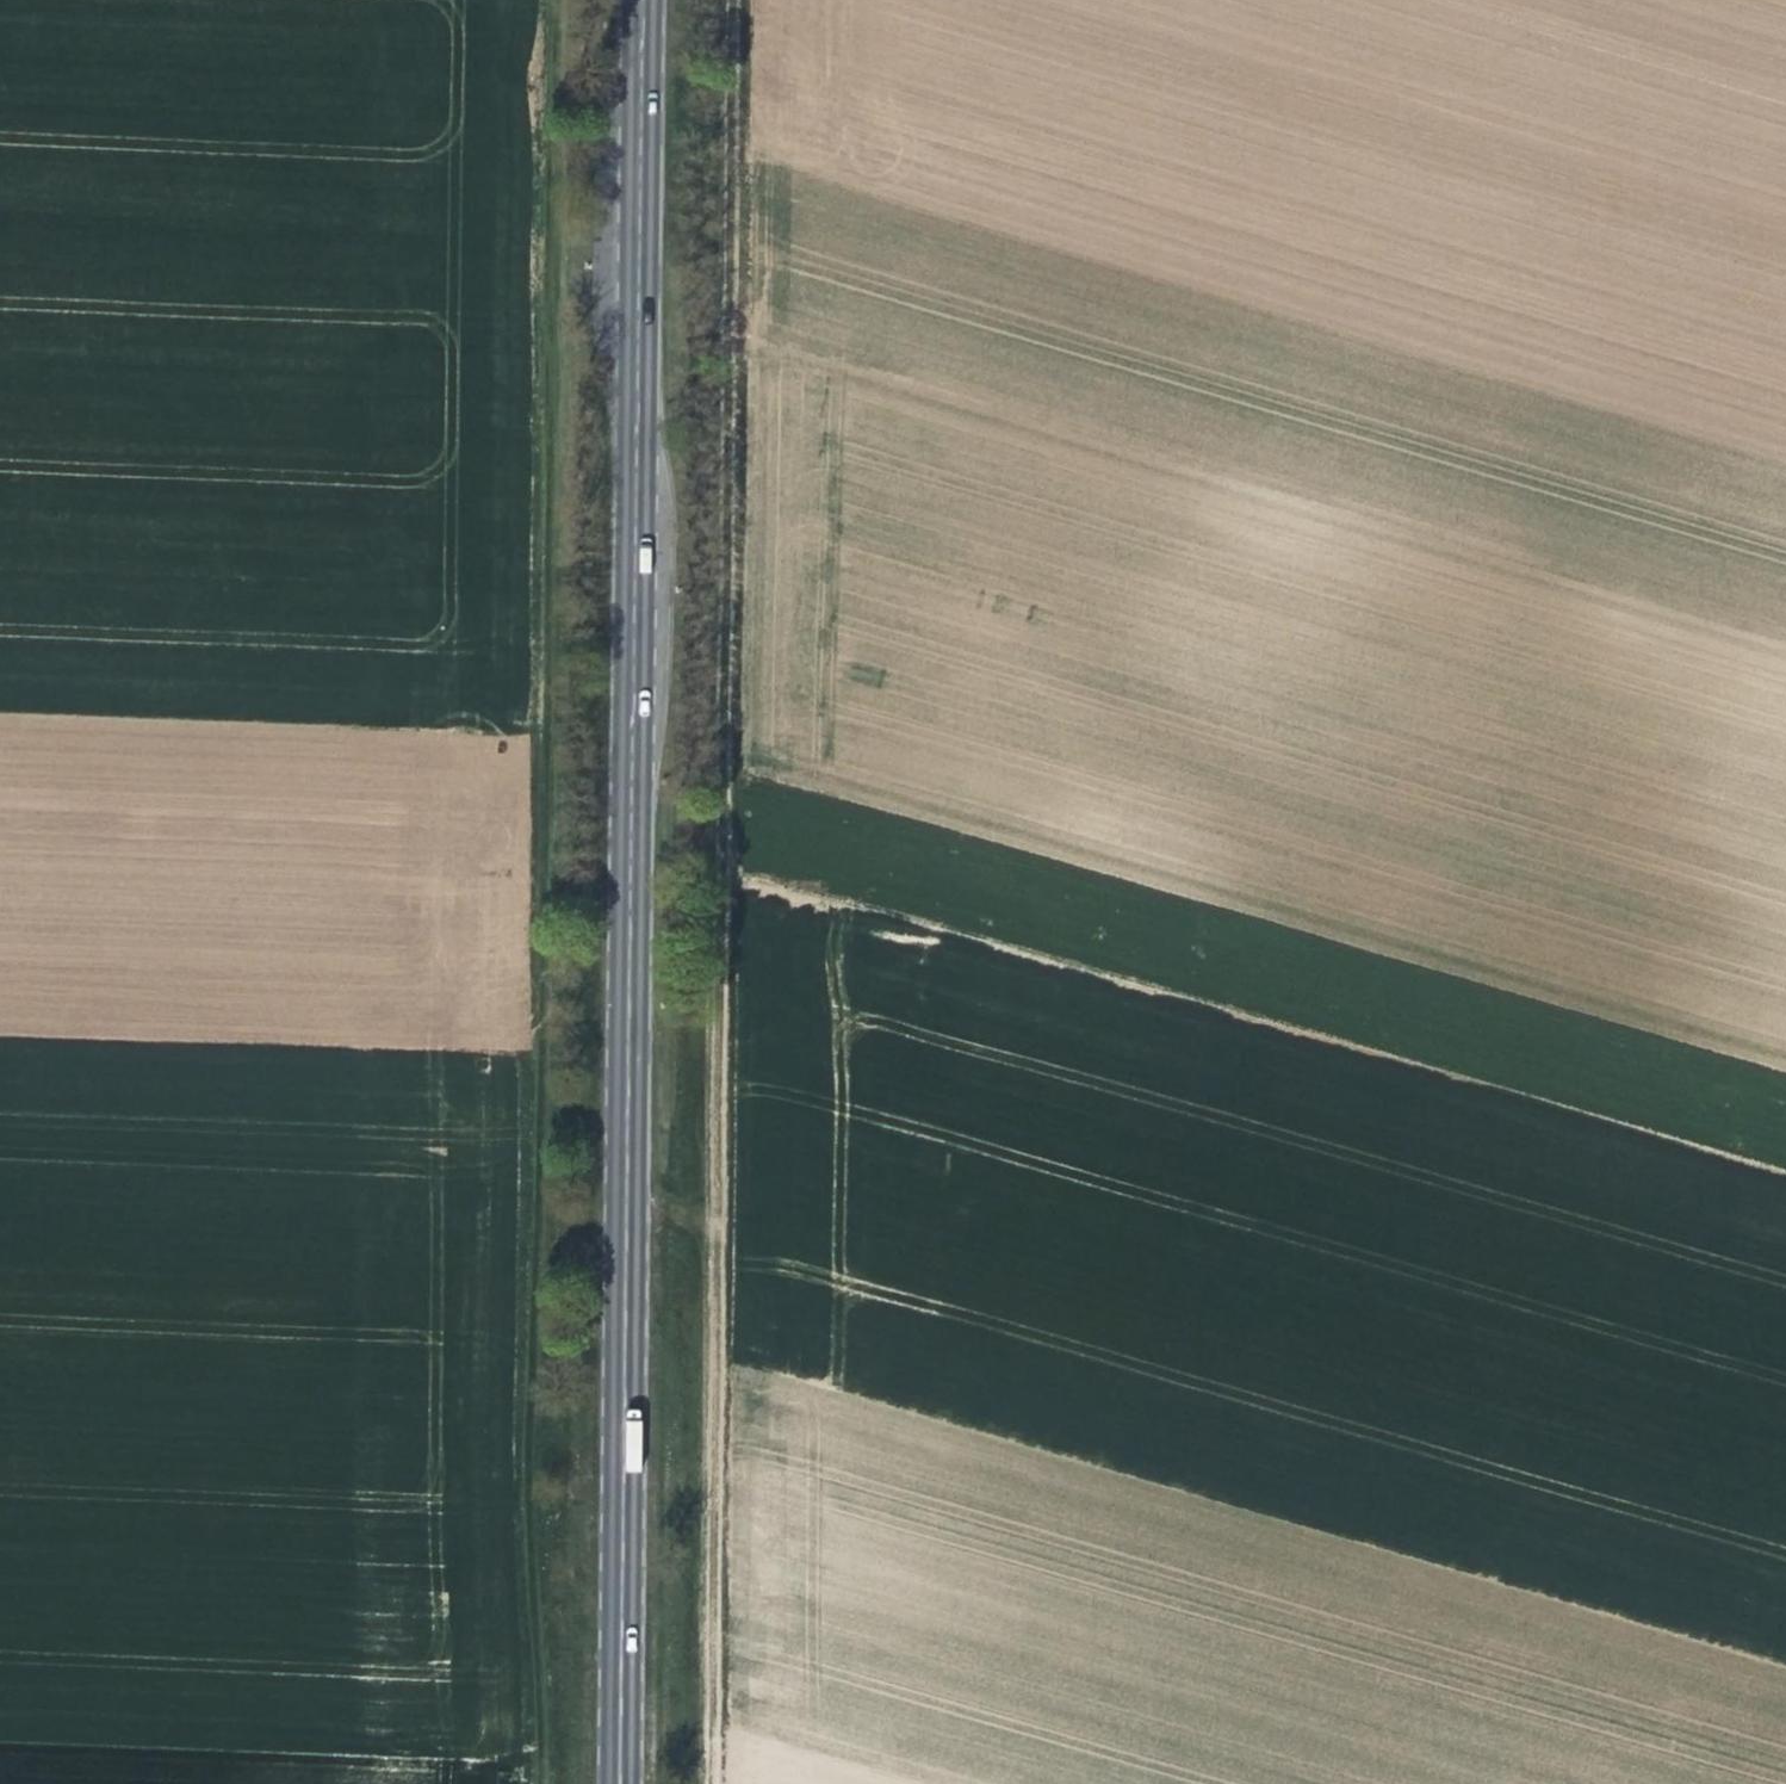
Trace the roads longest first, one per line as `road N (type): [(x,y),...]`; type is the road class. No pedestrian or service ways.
road 1 (primary): [(638,0),(613,1783)]

